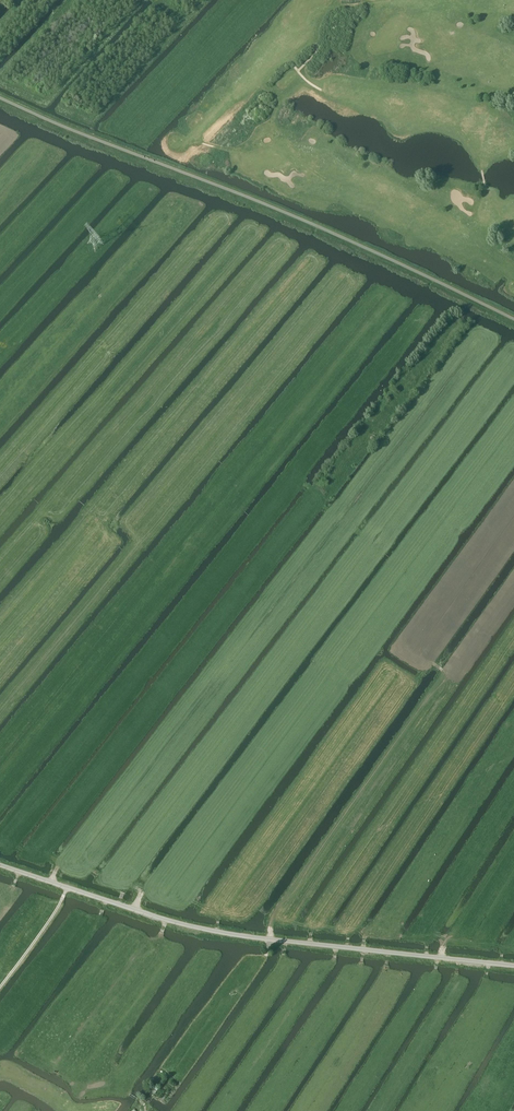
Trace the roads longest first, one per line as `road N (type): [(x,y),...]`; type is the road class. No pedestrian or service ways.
road 1 (unclassified): [(513,966),(216,931),(0,865)]

